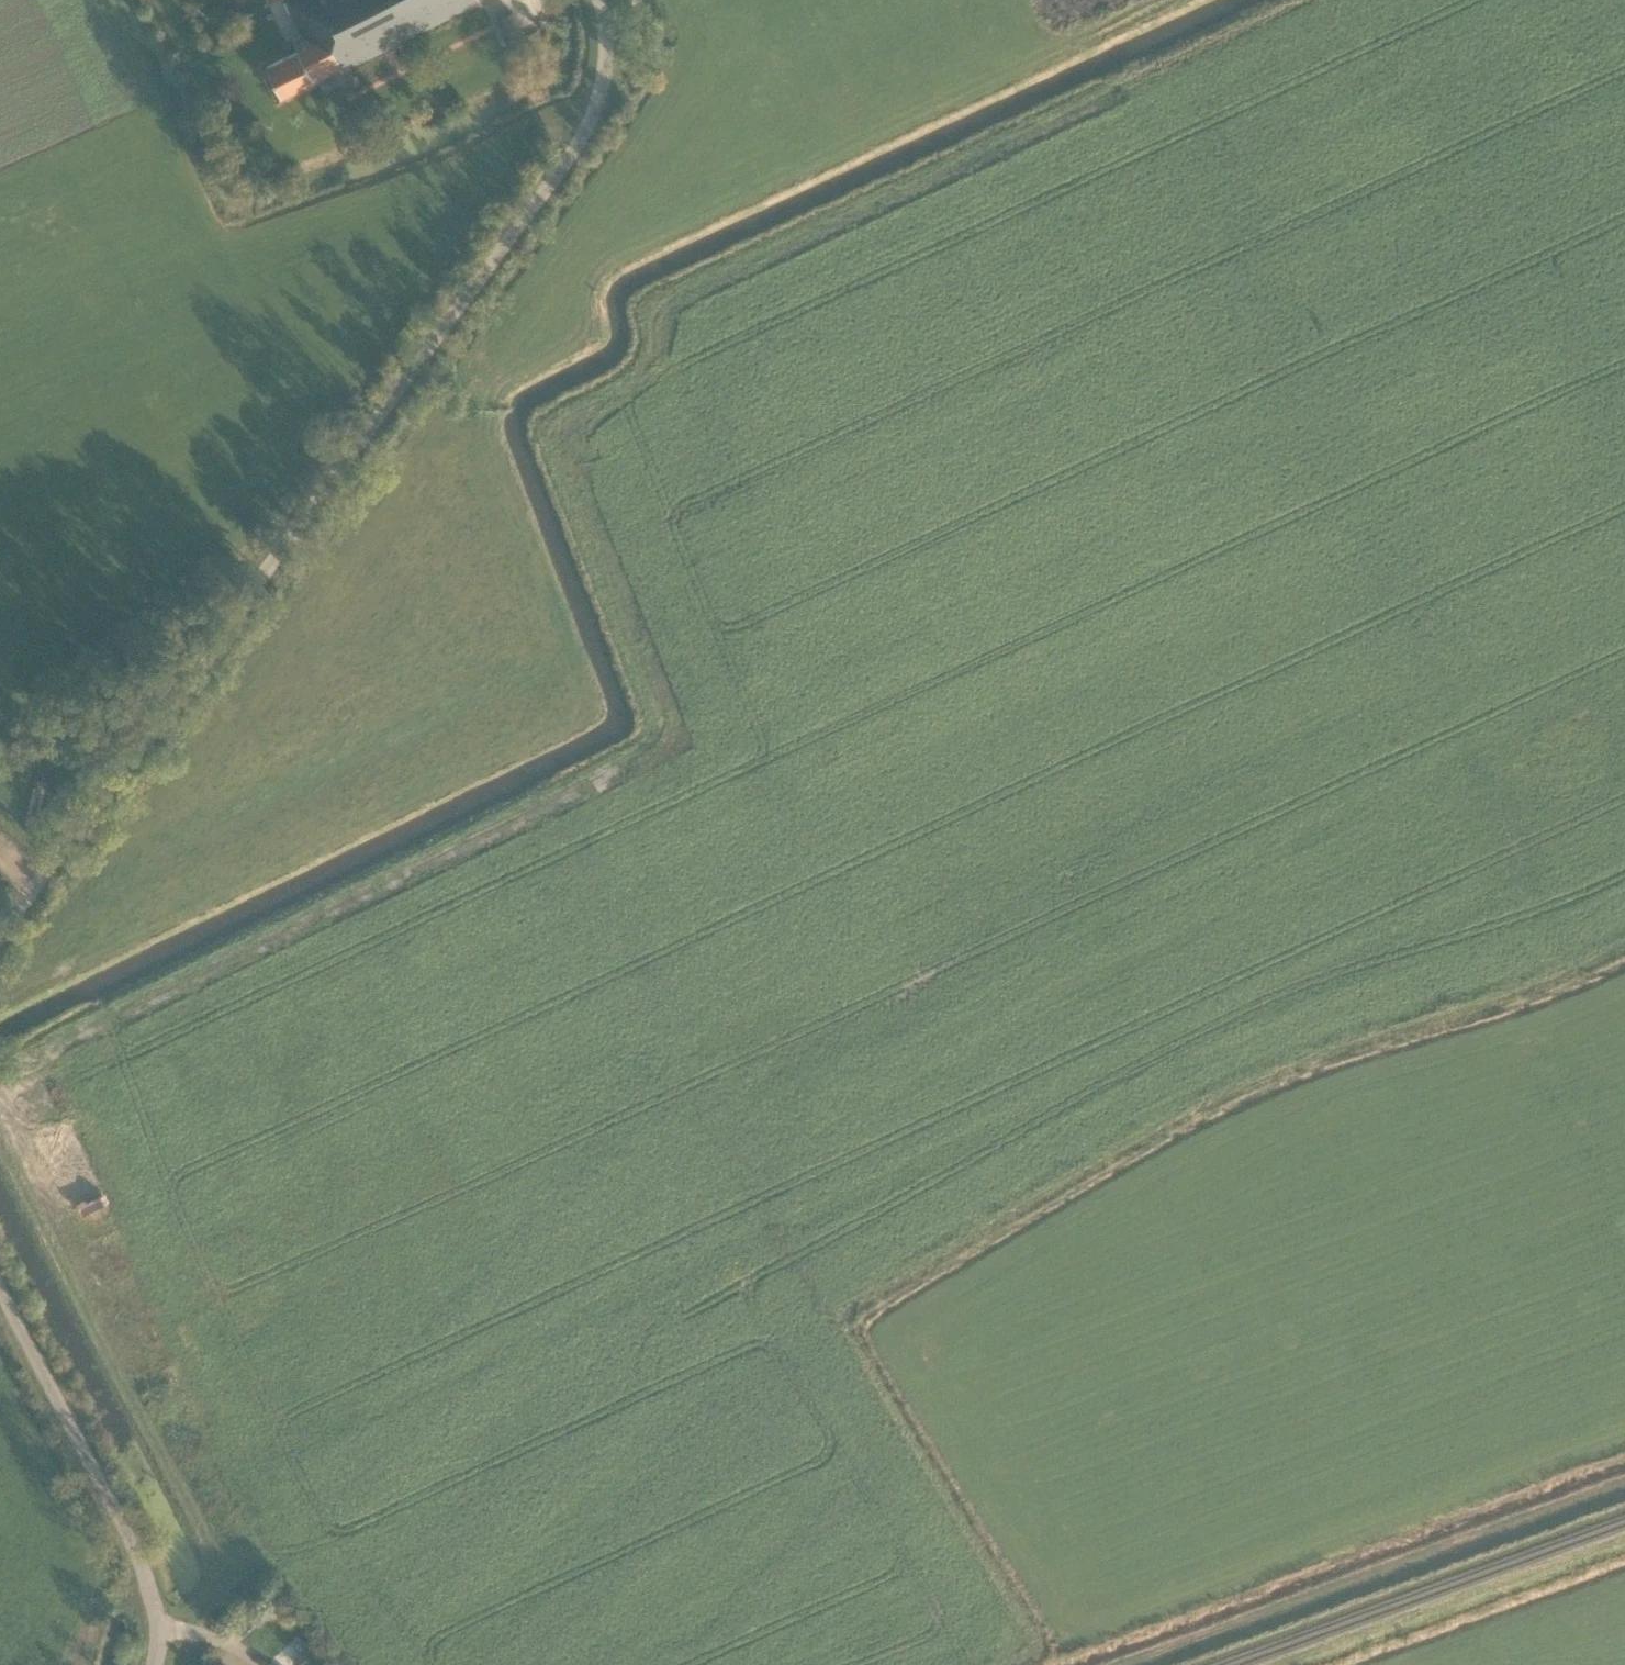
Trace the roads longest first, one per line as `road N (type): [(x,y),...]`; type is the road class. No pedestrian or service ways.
road 1 (unclassified): [(0,933),(570,157),(601,84),(601,0)]
road 2 (unclassified): [(154,1664),(157,1615),(134,1542),(0,1285)]

